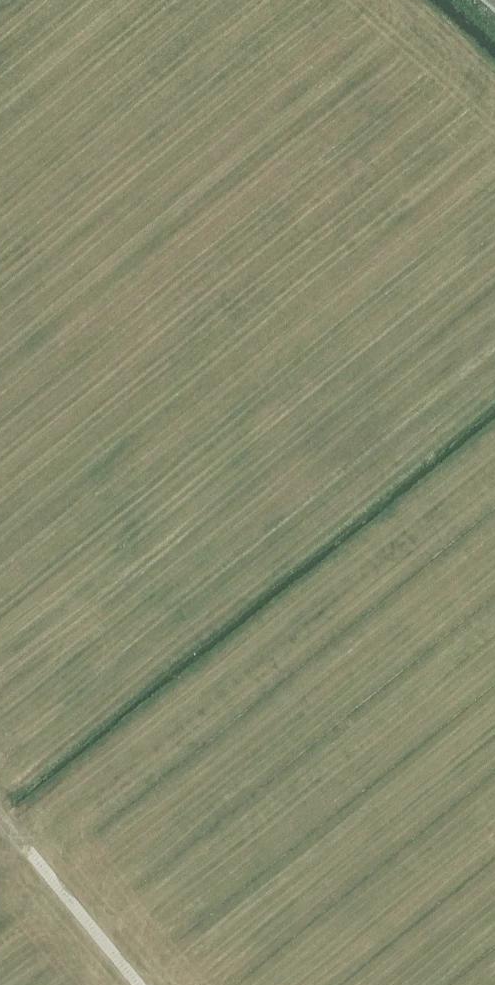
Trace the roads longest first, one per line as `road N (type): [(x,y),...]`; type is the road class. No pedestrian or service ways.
road 1 (track): [(0,814),(138,984)]

